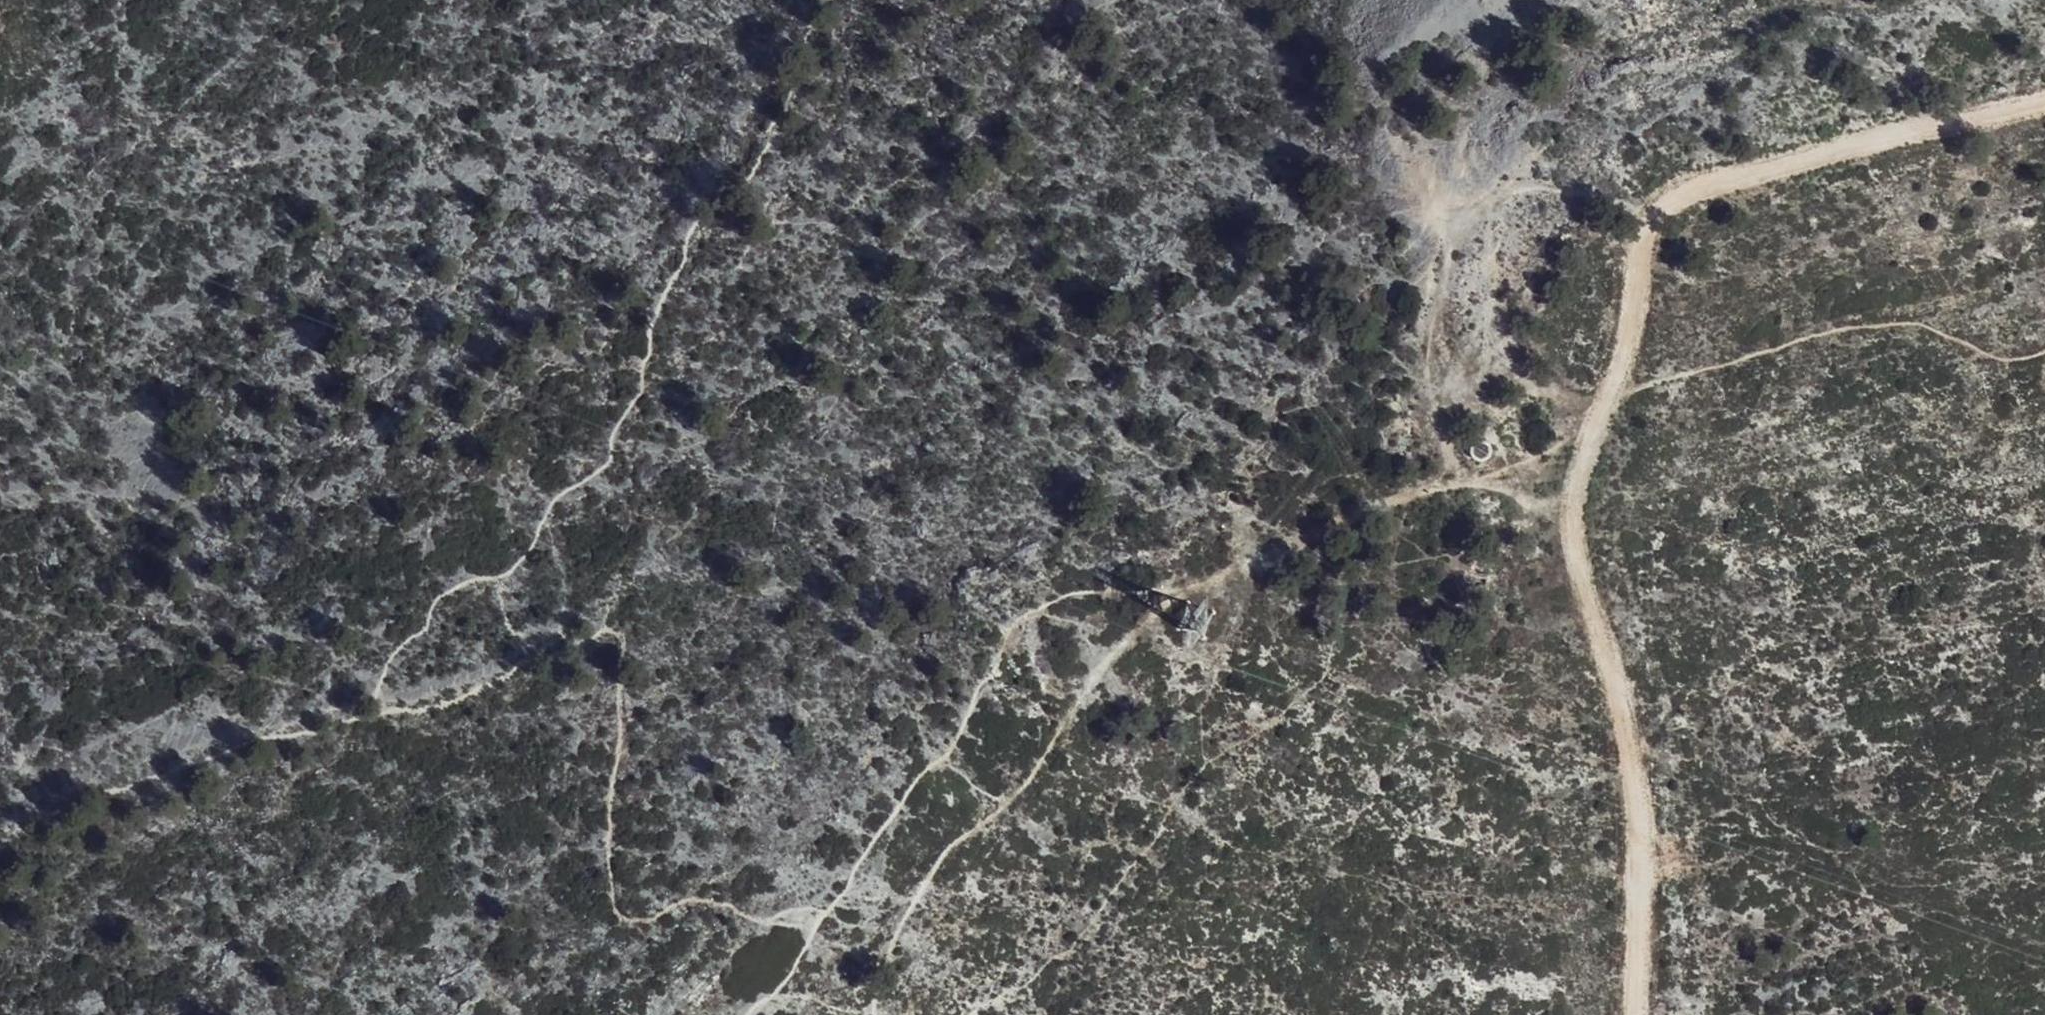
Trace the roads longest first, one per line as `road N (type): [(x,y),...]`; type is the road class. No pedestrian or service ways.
road 1 (track): [(1633,1014),(1634,819),(1565,506)]

